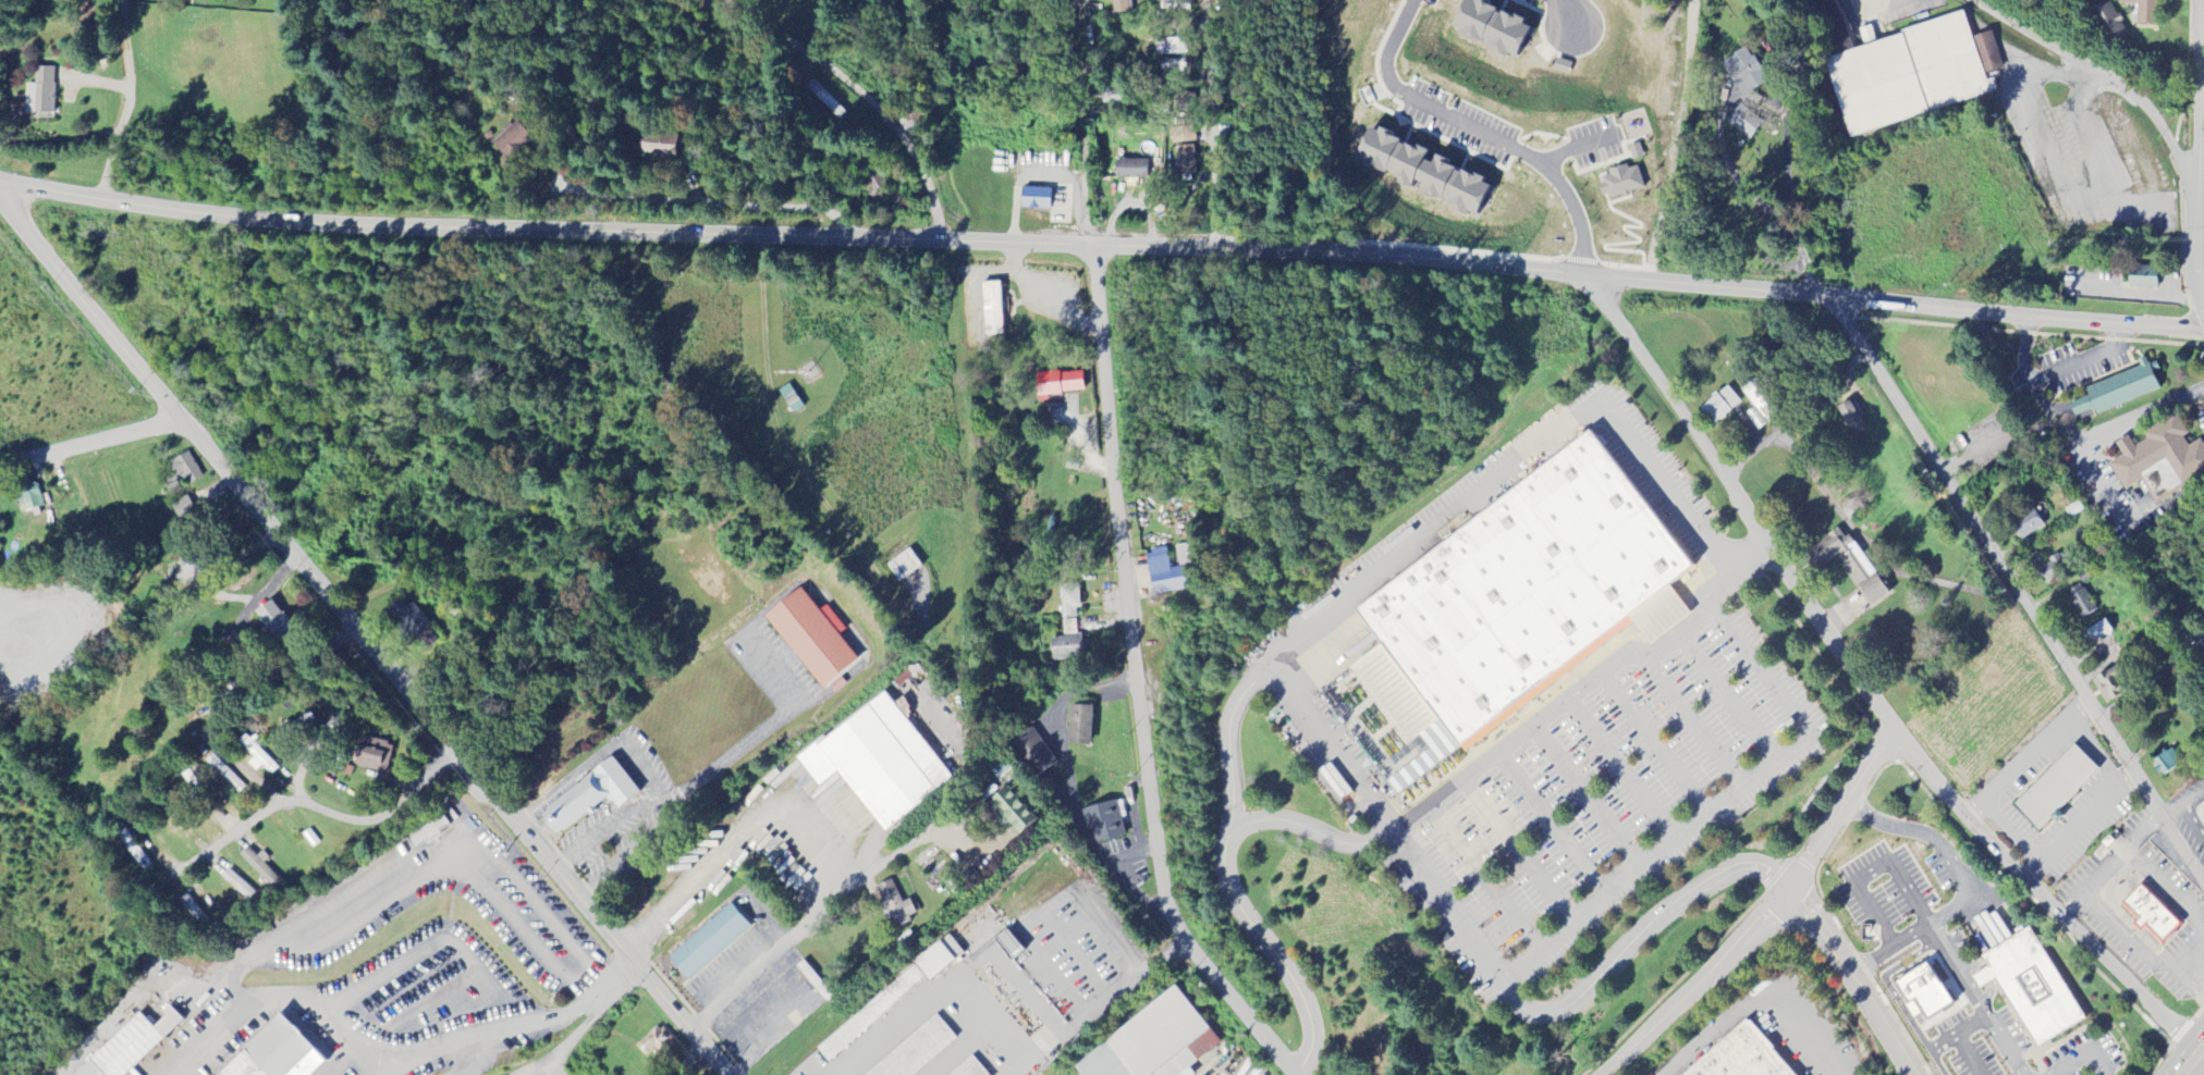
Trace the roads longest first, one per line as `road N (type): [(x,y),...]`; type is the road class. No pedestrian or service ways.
road 1 (tertiary): [(0,183),(286,223),(1424,258),(2203,329)]
road 2 (residential): [(729,1074),(35,243),(0,190)]
road 3 (residential): [(2199,1050),(2011,867),(1895,730),(1589,279)]
road 4 (residential): [(1294,1074),(1184,947),(1163,906),(1093,245)]
road 5 (residential): [(2203,875),(1832,297)]
road 6 (residential): [(1605,1074),(1764,924),(1895,730)]
road 7 (residential): [(1569,275),(1568,228),(1533,173),(1374,90),(1372,48),(1397,0)]
road 8 (residential): [(952,240),(881,113),(803,48),(733,28),(701,0)]
road 9 (residential): [(458,754),(436,764),(411,799),(385,816),(364,821),(279,803),(156,890)]
road 10 (residential): [(556,193),(837,212),(849,237)]
road 11 (residential): [(2203,299),(2197,284),(2200,0)]
road 12 (residential): [(356,631),(217,695),(207,719),(221,752),(287,801)]
road 13 (residential): [(1224,248),(1199,0)]
road 14 (residential): [(1093,245),(1070,0)]
road 15 (residential): [(1917,1074),(1790,890)]
road 16 (residential): [(124,0),(130,96),(98,199)]
road 17 (residential): [(0,470),(183,422)]
road 18 (track): [(1306,319),(1198,248)]

